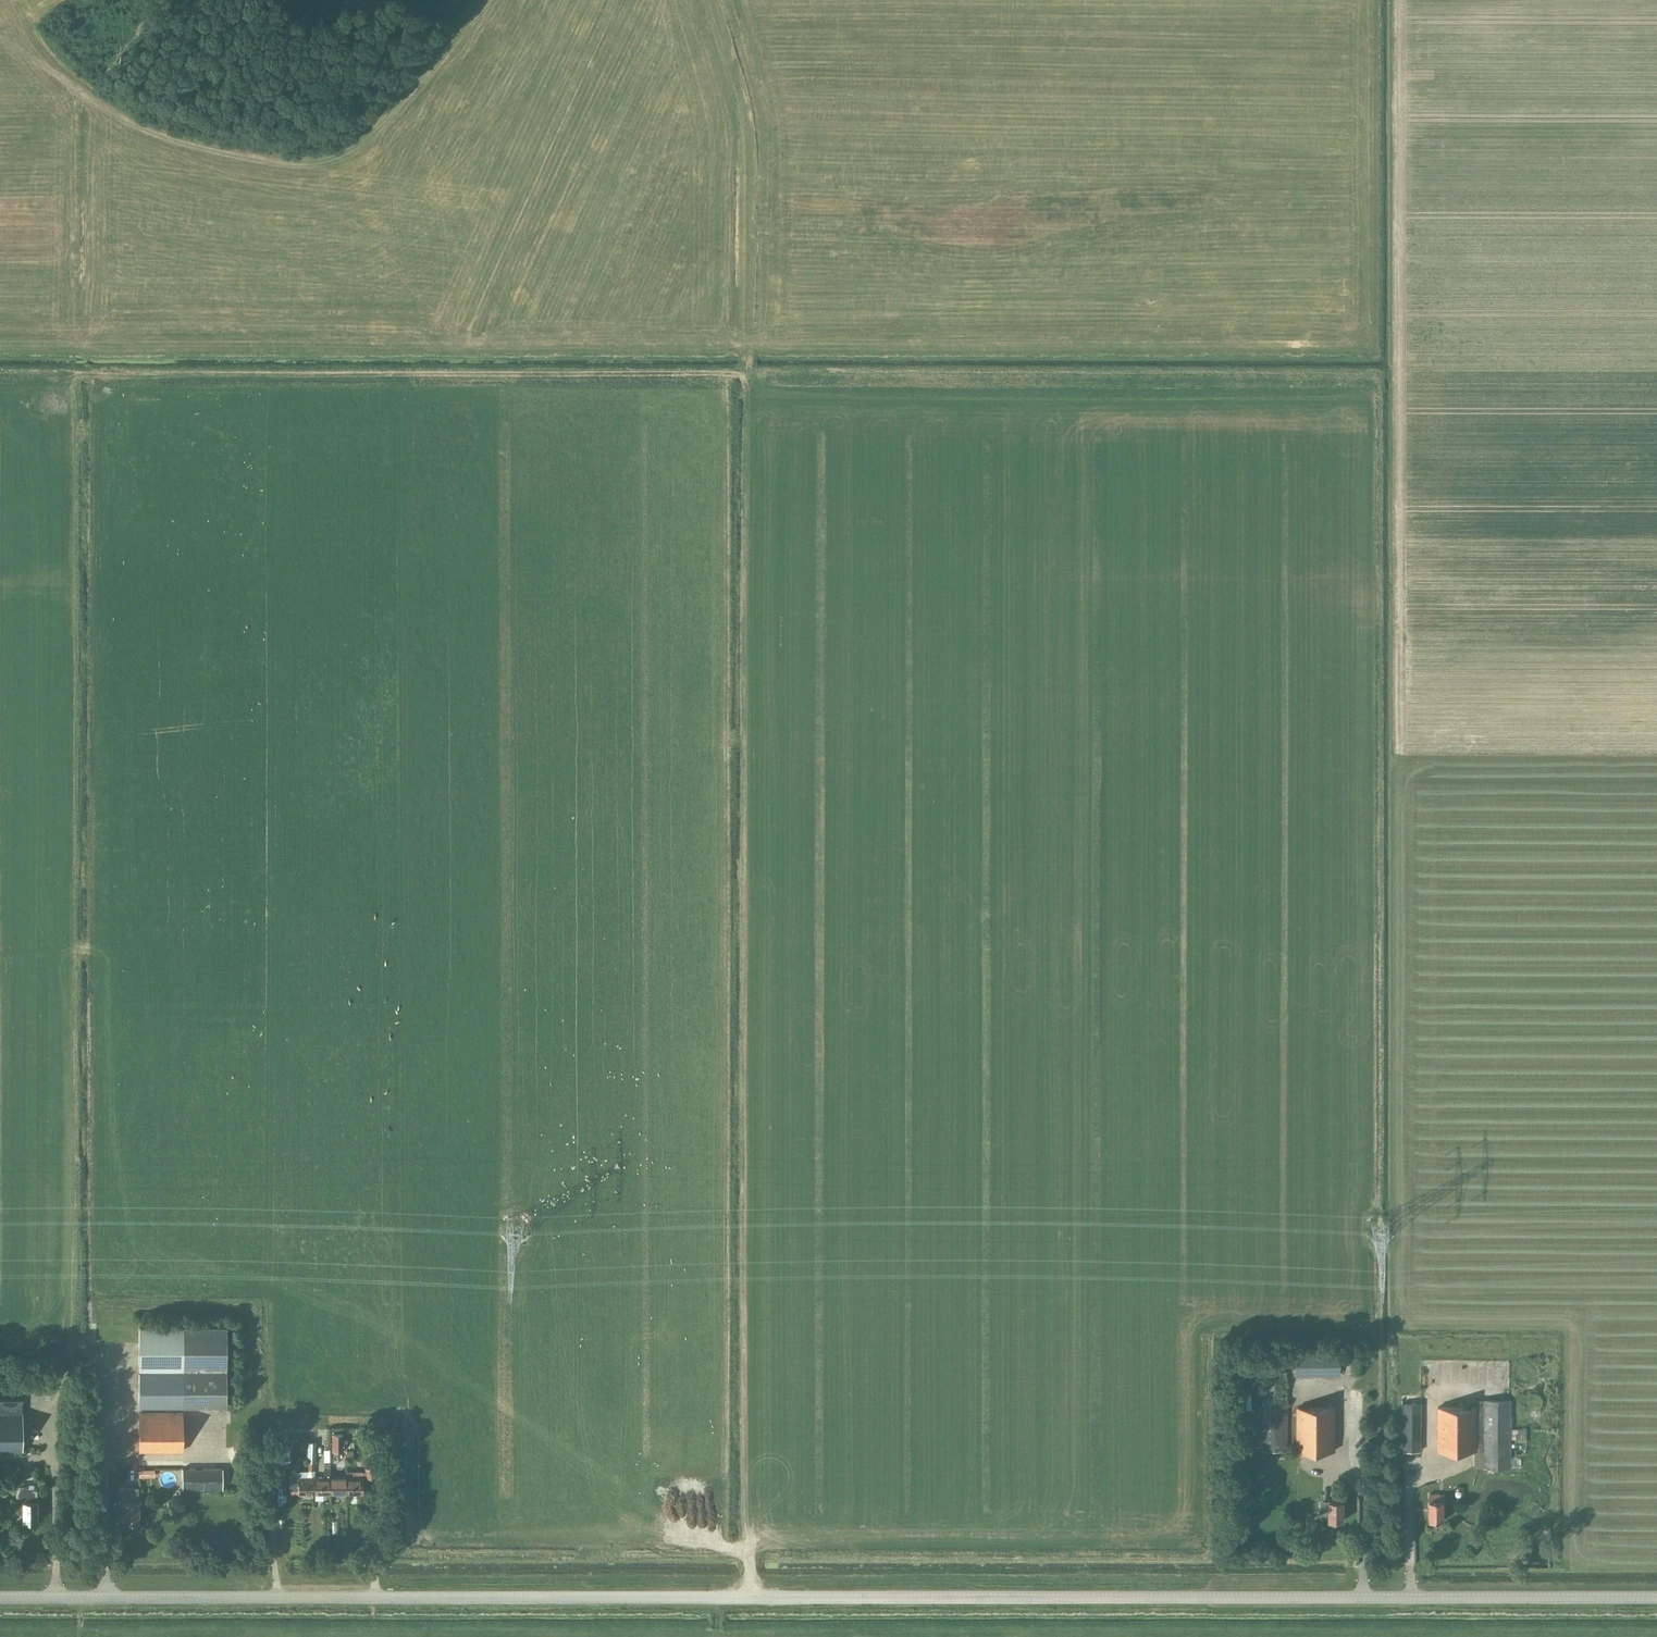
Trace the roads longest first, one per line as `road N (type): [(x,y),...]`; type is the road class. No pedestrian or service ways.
road 1 (unclassified): [(1656,1597),(0,1598)]
road 2 (track): [(745,371),(741,1226),(749,1598)]

